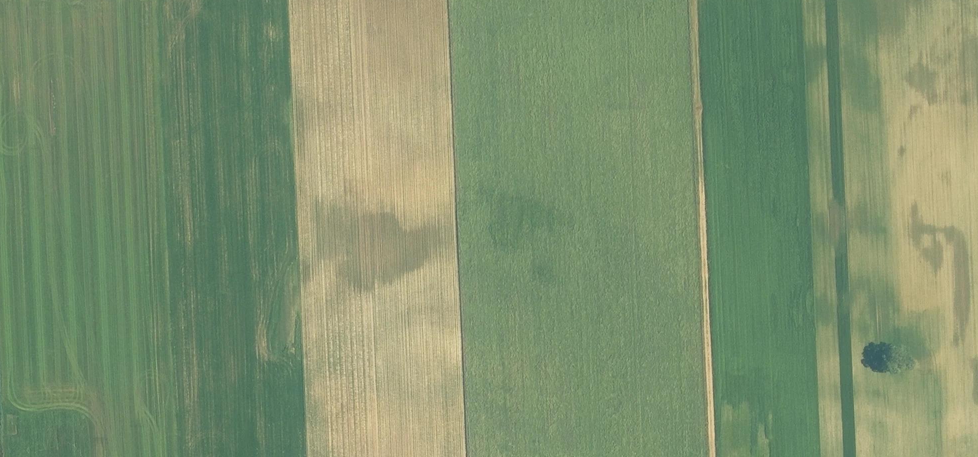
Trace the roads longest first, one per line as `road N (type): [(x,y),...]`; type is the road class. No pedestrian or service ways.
road 1 (track): [(714,456),(697,0)]

